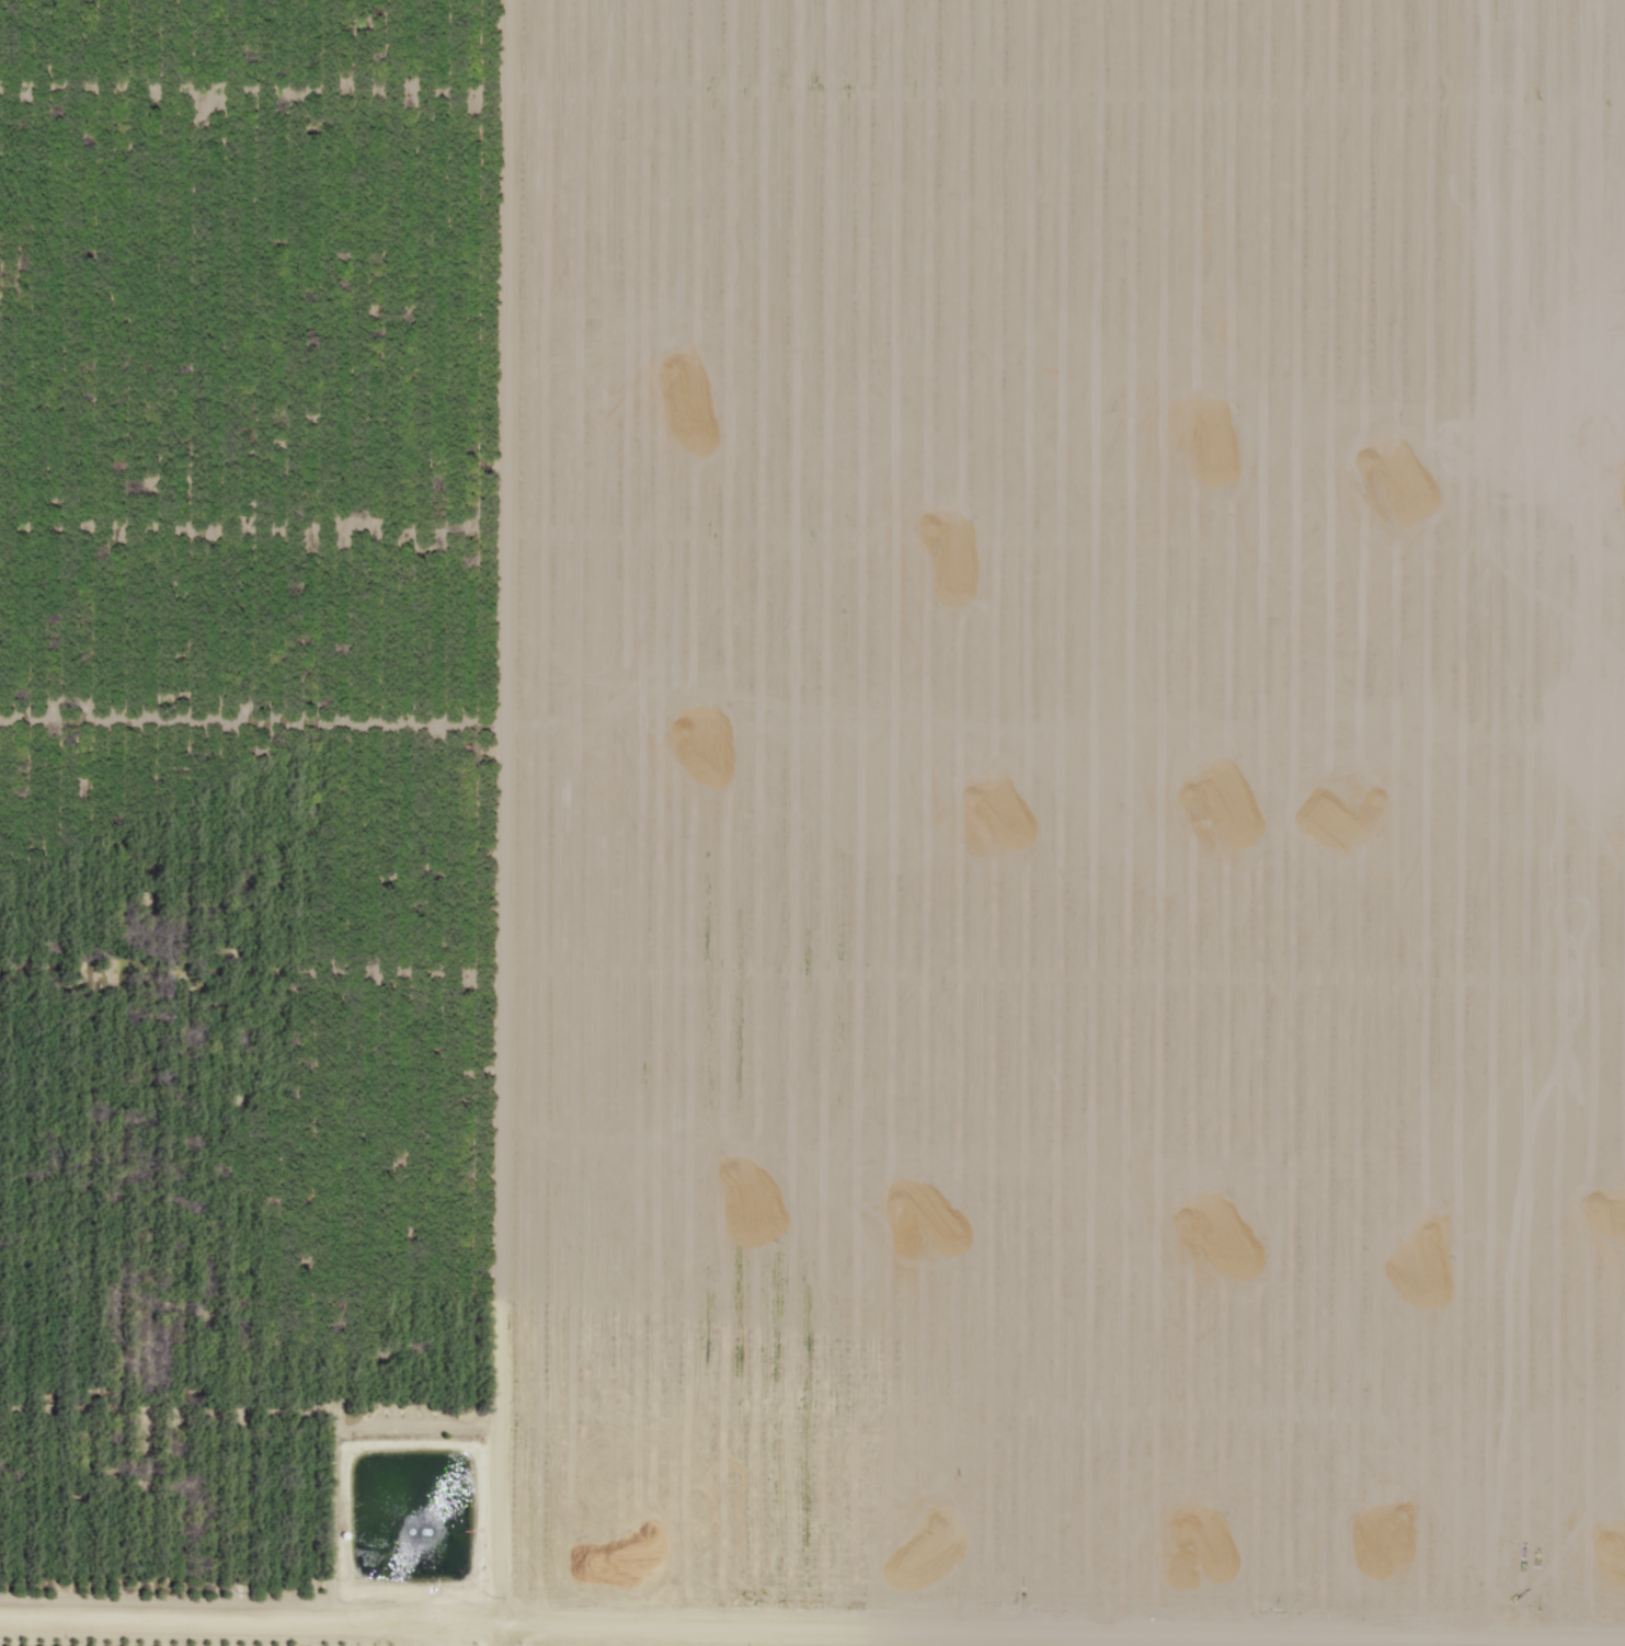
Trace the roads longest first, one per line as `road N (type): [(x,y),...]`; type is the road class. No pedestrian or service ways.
road 1 (residential): [(543,1645),(559,0)]
road 2 (residential): [(0,1578),(543,1570),(1624,1577)]

